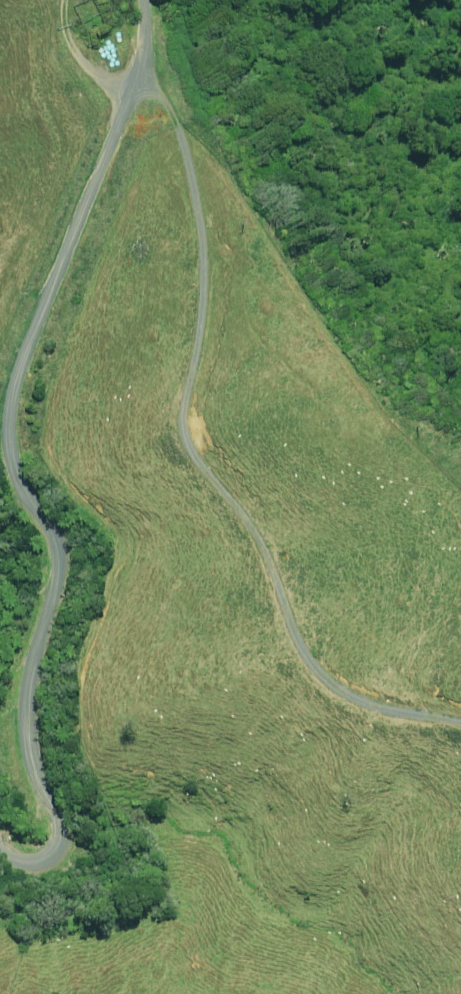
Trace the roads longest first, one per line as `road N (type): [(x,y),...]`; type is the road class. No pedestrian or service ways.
road 1 (unclassified): [(0,845),(34,872),(59,854),(22,685),(53,592),(44,538),(1,424),(32,310),(143,60),(140,0)]
road 2 (track): [(460,721),(357,699),(312,659),(251,534),(179,426),(204,352),(204,261),(185,145),(165,100),(135,78)]

